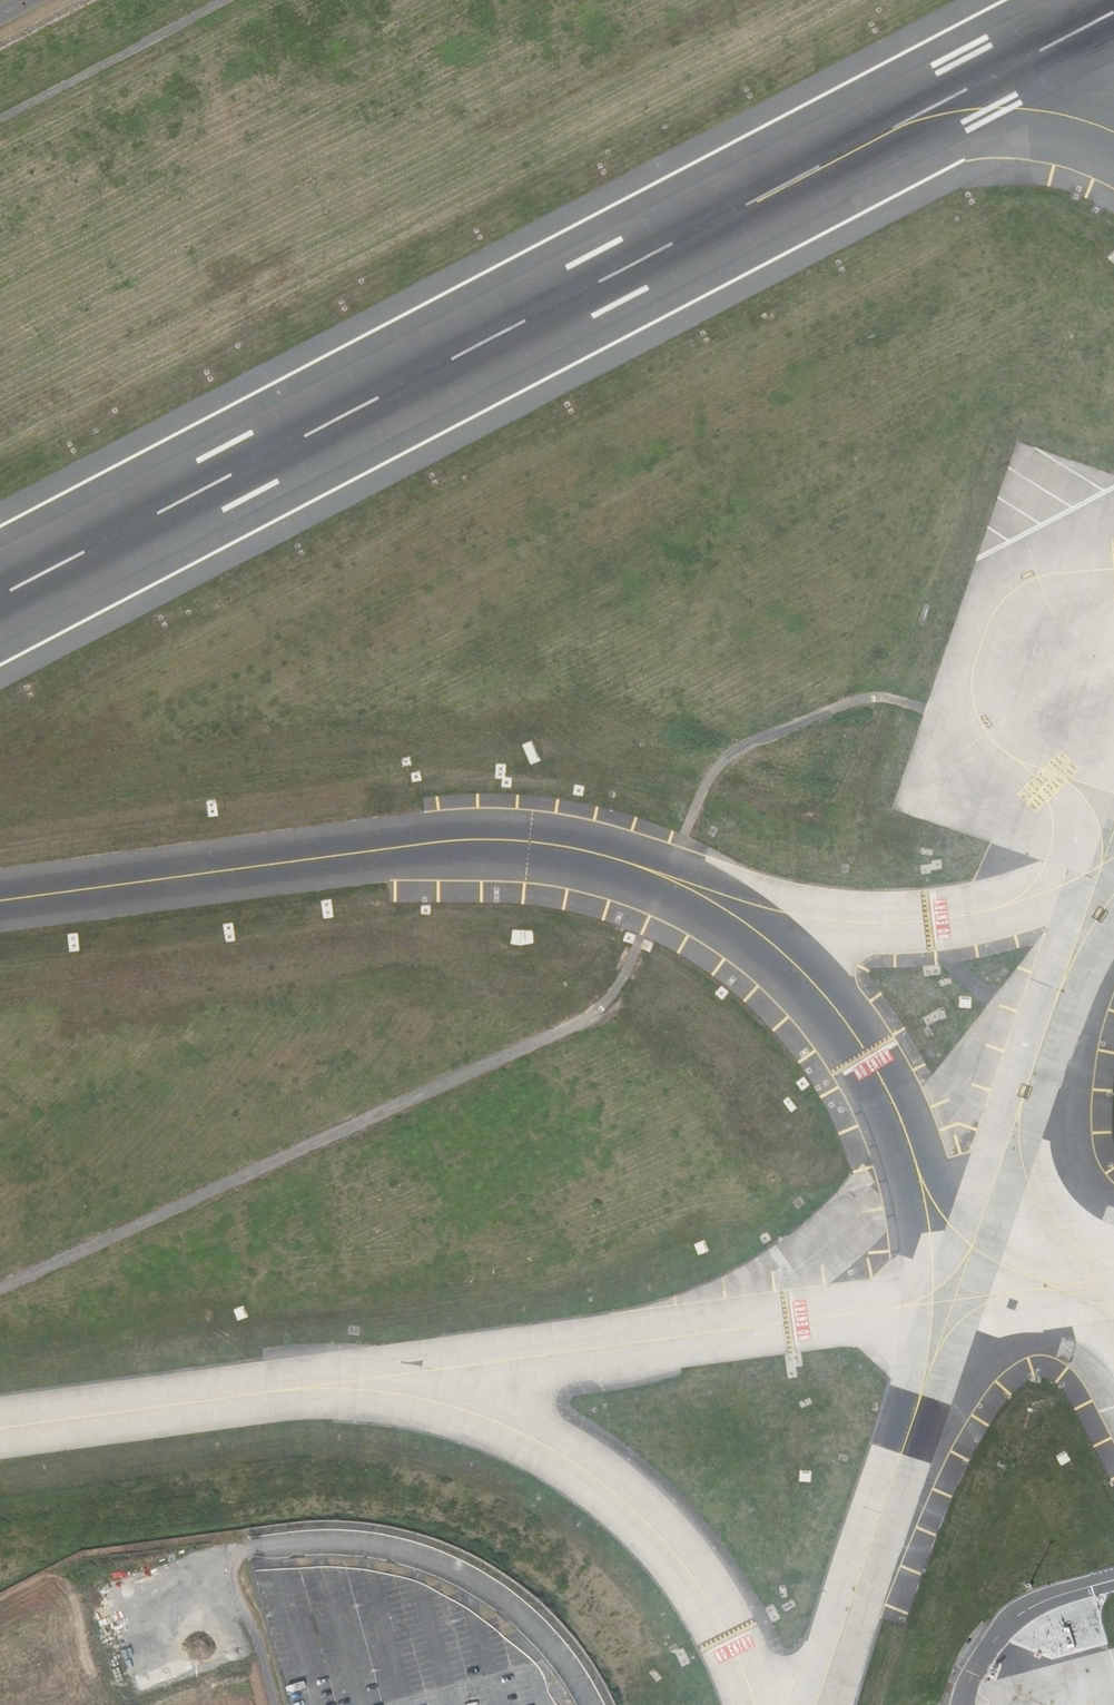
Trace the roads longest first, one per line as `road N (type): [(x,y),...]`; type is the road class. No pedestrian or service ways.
road 1 (track): [(0,1288),(584,1020),(625,974),(665,877)]
road 2 (track): [(0,122),(232,0)]

